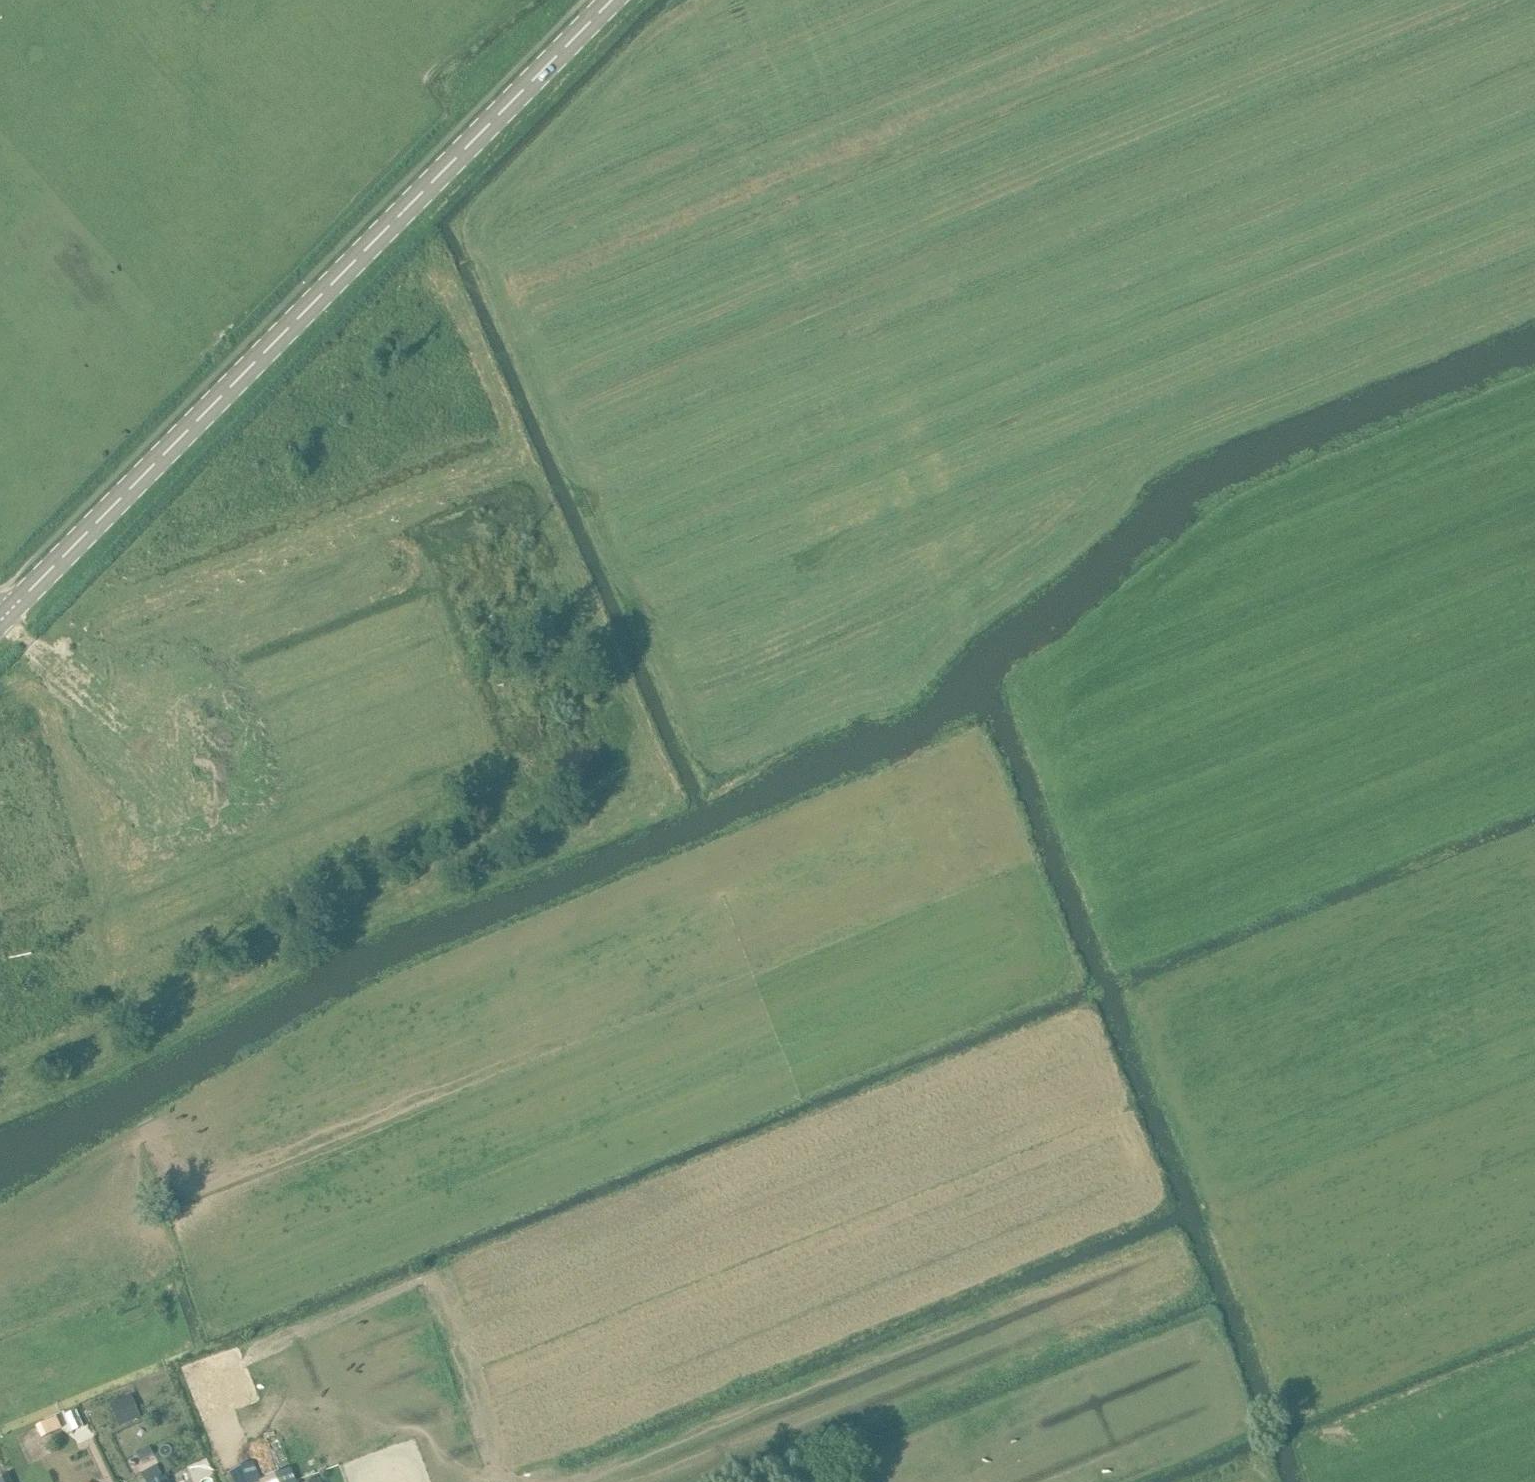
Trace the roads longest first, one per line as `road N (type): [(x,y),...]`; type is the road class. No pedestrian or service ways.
road 1 (tertiary): [(2,615),(611,0)]

